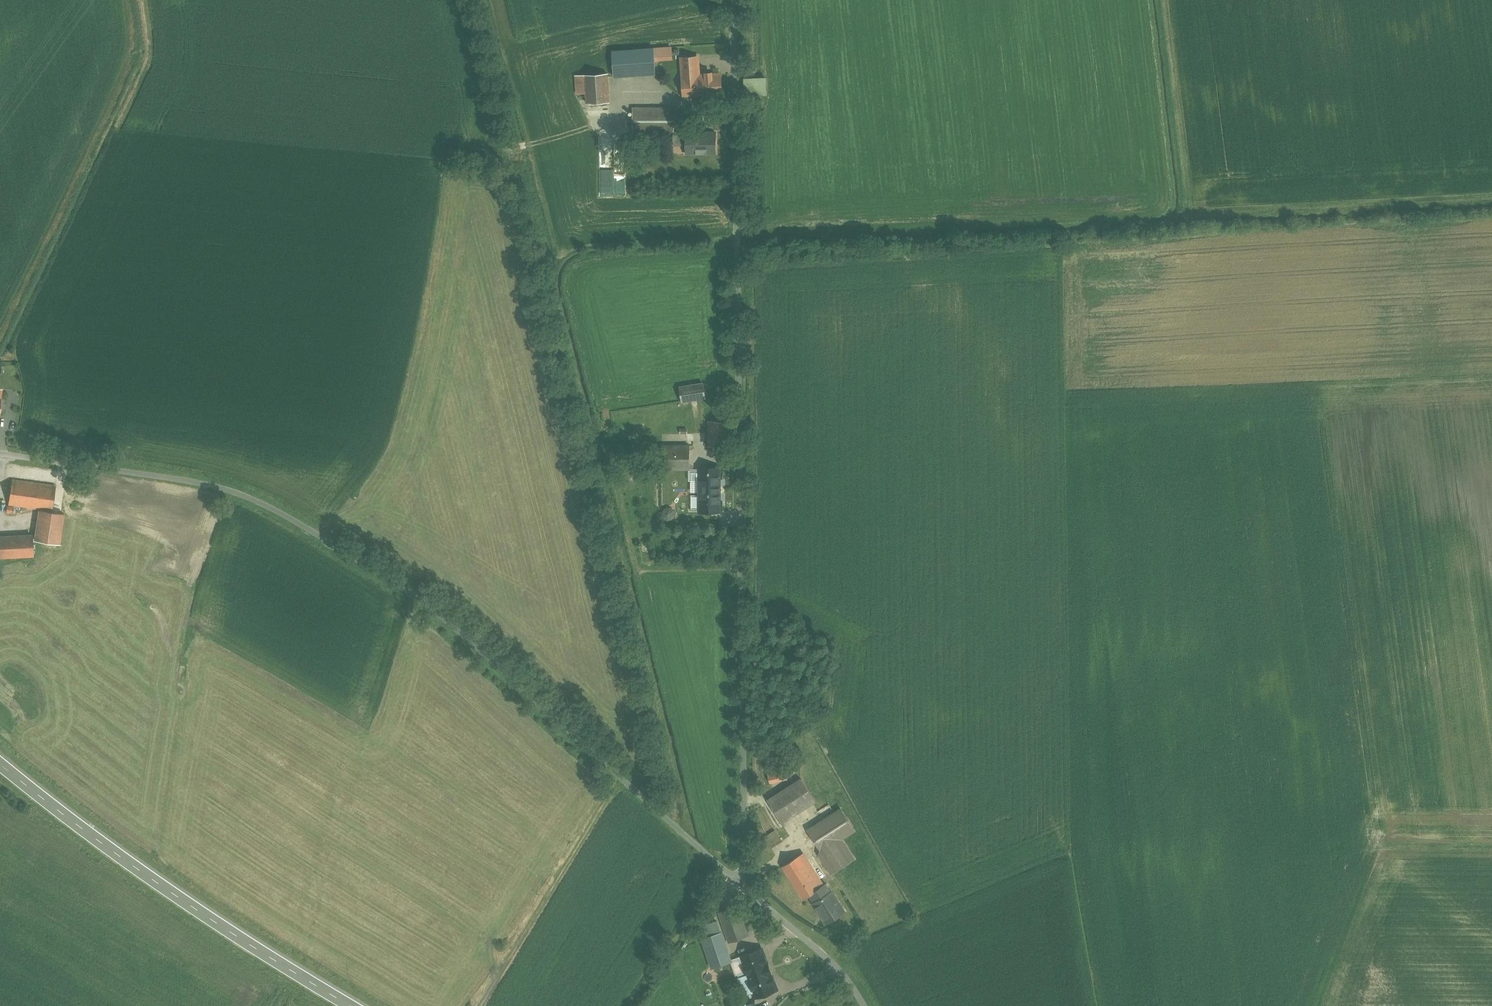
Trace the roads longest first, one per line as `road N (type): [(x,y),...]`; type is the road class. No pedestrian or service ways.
road 1 (unclassified): [(734,0),(745,859),(737,883)]
road 2 (unclassified): [(737,883),(426,606),(269,509),(206,486),(0,455)]
road 3 (secondary): [(352,1005),(159,884),(0,763)]
road 4 (track): [(477,1005),(617,776)]
road 5 (unclassified): [(862,1005),(828,961),(737,883)]

